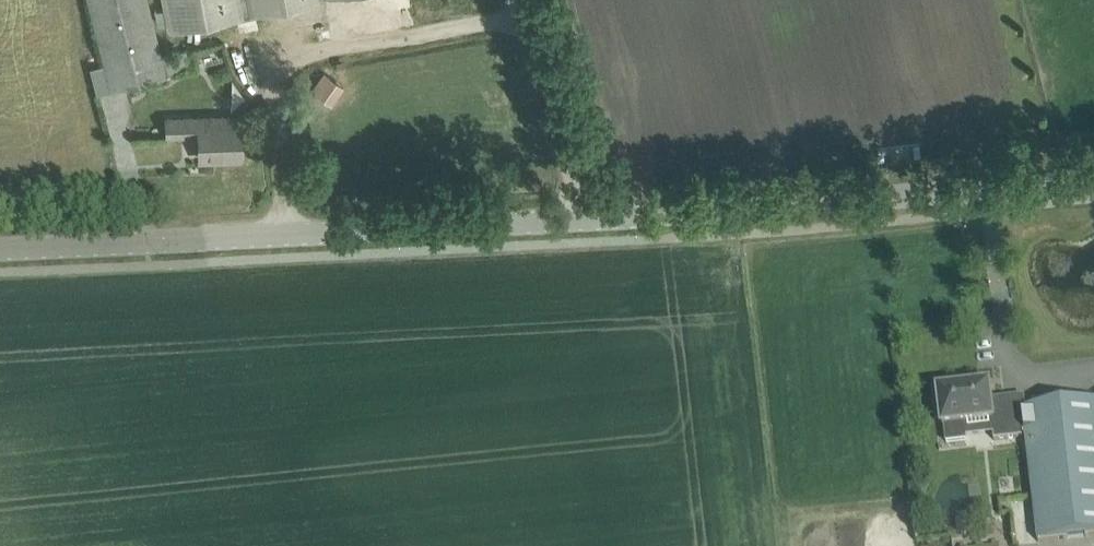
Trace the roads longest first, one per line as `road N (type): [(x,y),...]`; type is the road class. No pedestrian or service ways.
road 1 (unclassified): [(0,247),(839,208),(1093,176)]

